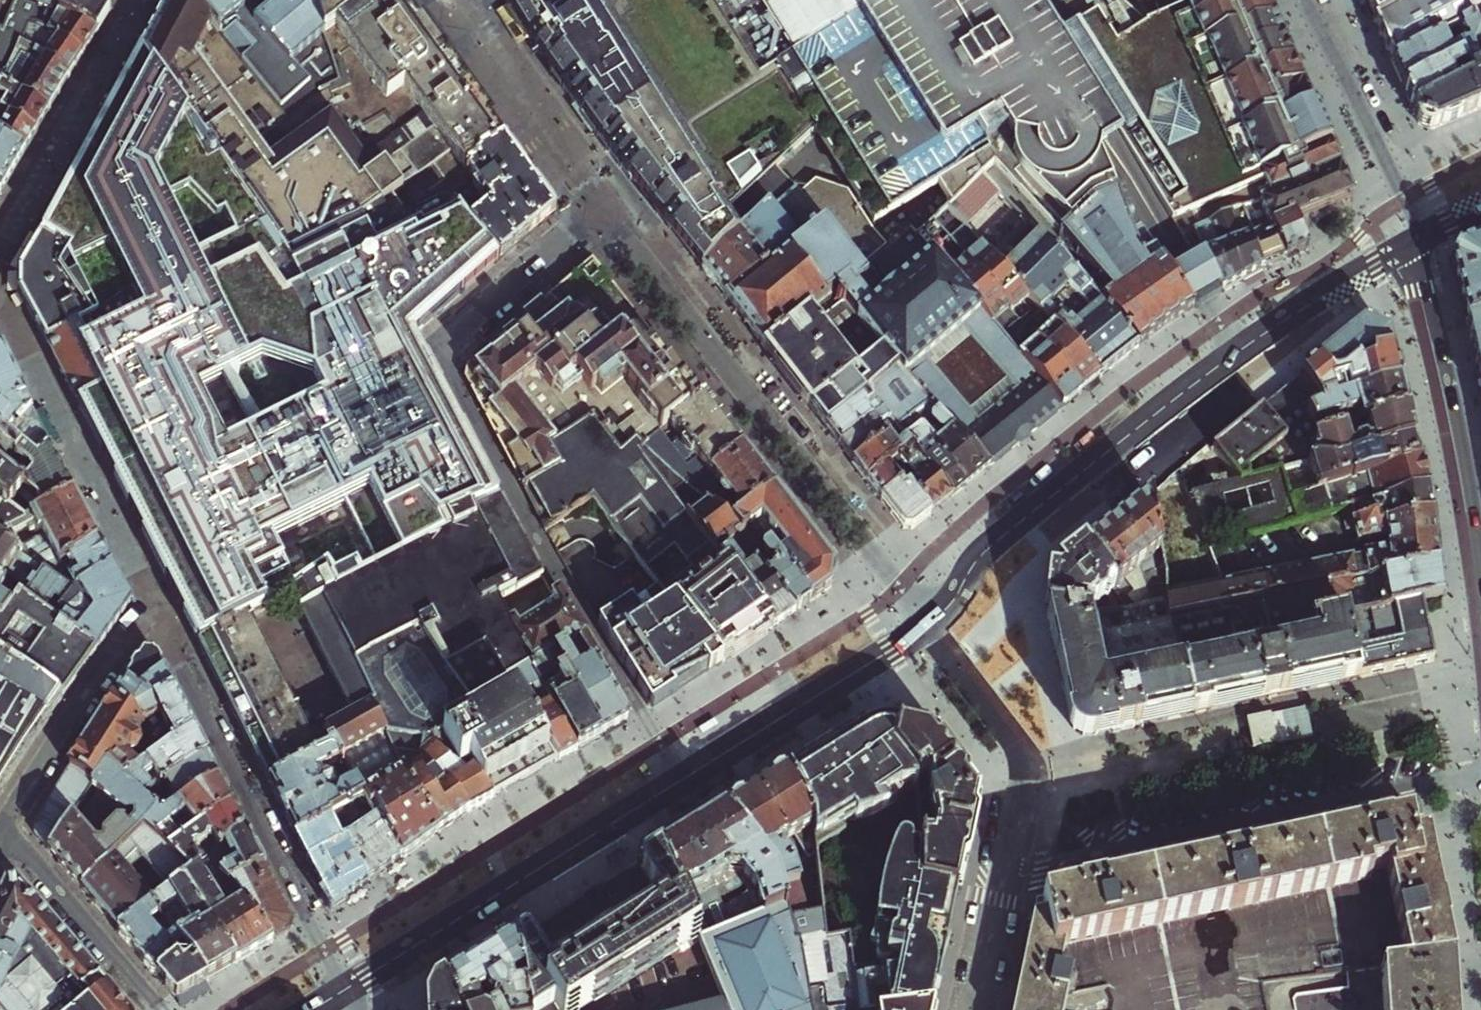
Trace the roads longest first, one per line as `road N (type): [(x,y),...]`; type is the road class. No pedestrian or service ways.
road 1 (residential): [(603,216),(437,357),(684,779)]
road 2 (residential): [(1,838),(57,738),(153,608),(349,988)]
road 3 (tertiary): [(1412,245),(1196,383),(993,544),(928,625)]
road 4 (residential): [(603,216),(928,625)]
road 5 (residential): [(1480,779),(1007,879)]
road 6 (tertiary): [(684,779),(349,988)]
road 7 (tertiary): [(1480,567),(1412,245)]
road 8 (tertiary): [(928,625),(684,779)]
road 9 (residential): [(928,625),(1025,766),(1007,879)]
road 10 (residential): [(1412,245),(1396,184),(1310,0)]
road 11 (residential): [(161,1009),(1,838)]
road 12 (residential): [(1007,879),(979,1009)]

